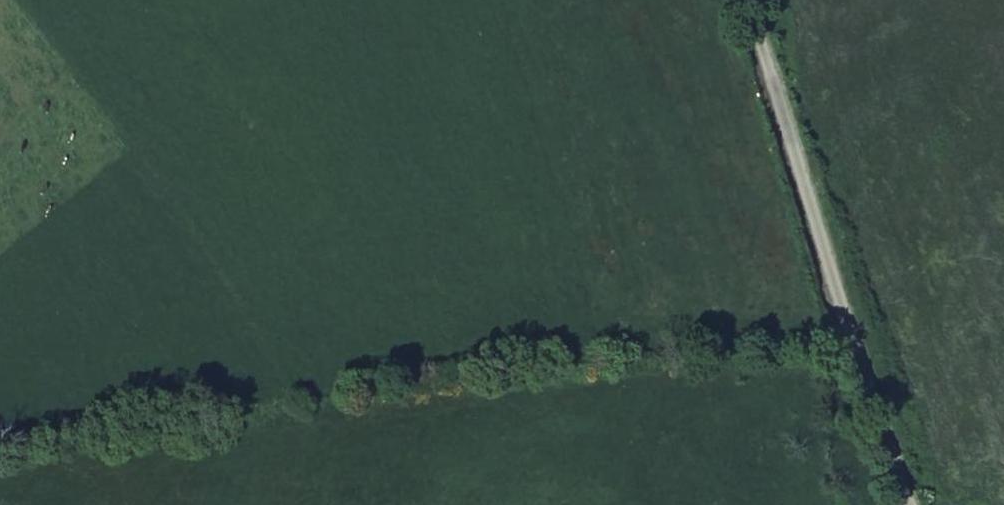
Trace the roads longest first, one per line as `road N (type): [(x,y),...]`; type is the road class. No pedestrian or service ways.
road 1 (unclassified): [(743,0),(912,504)]

